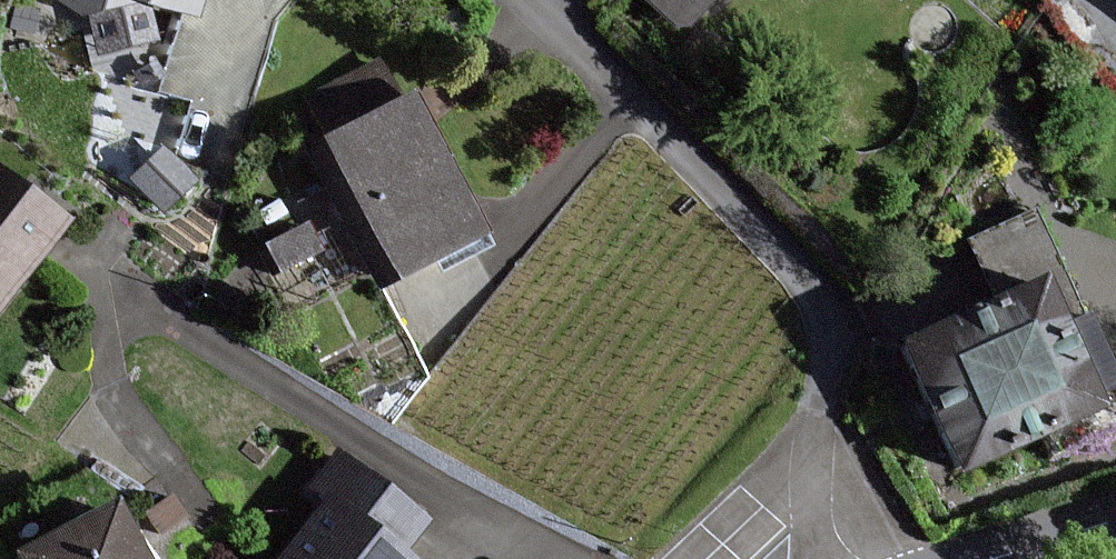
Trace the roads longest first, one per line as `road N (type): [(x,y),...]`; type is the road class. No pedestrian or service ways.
road 1 (residential): [(817,558),(824,339),(813,300),(784,254),(694,154),(530,0)]
road 2 (tertiary): [(982,558),(1115,520)]

